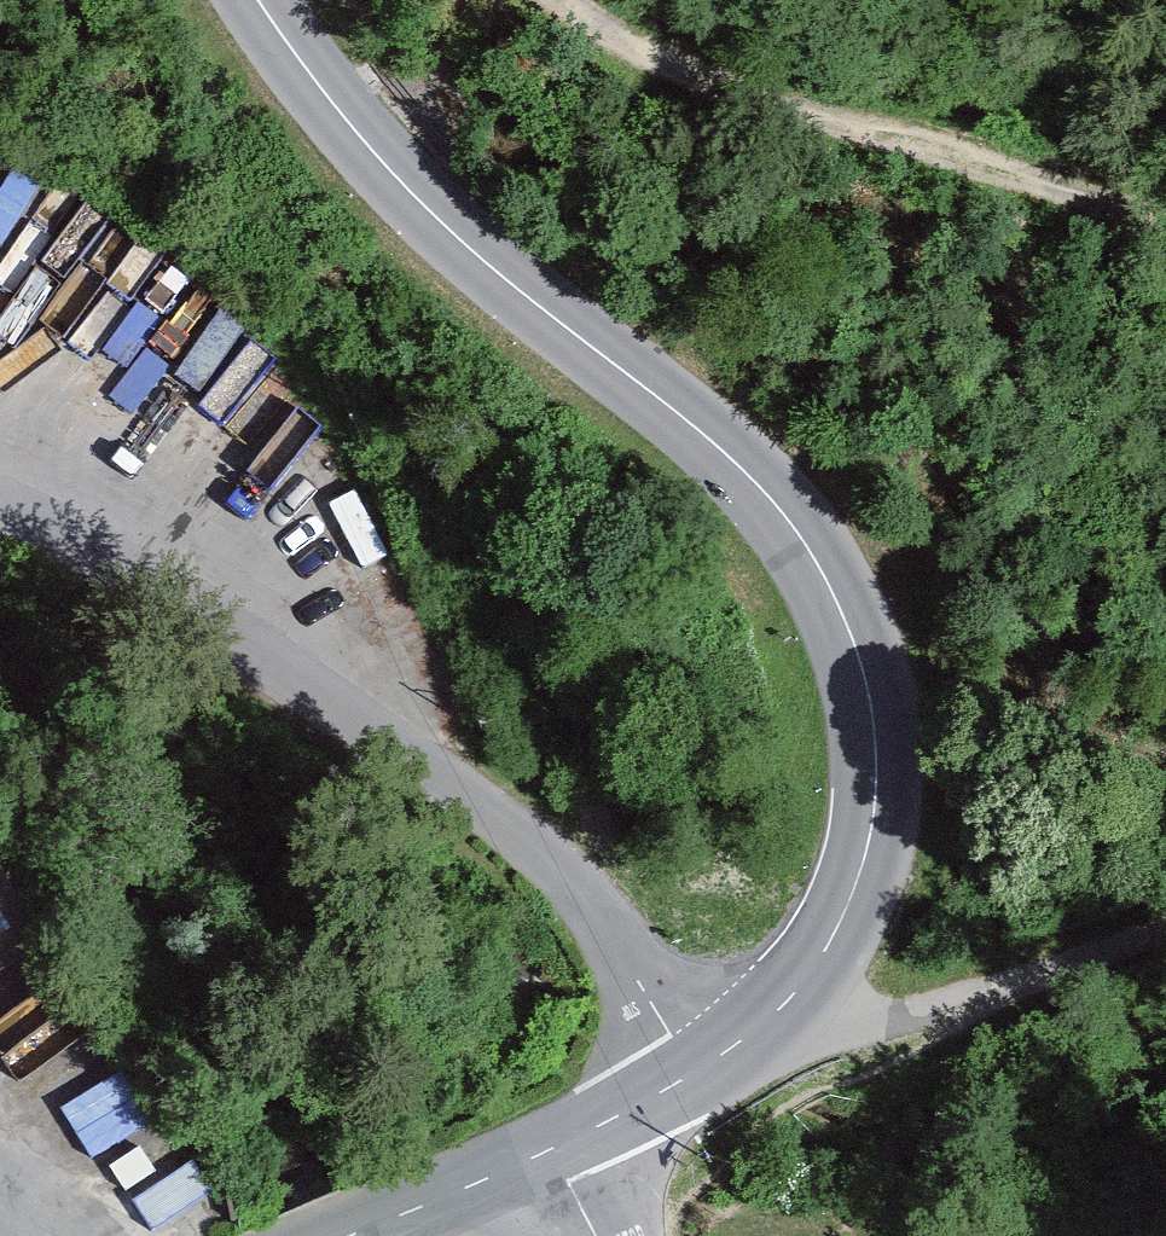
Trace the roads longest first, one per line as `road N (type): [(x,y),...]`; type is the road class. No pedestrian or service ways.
road 1 (tertiary): [(258,0),(330,110),(516,284),(686,420),(817,553),(860,662),(878,745),(872,842),(825,952),(766,1022),(678,1080)]
road 2 (unclassified): [(0,524),(180,611),(567,872),(678,1080)]
road 3 (track): [(1165,235),(637,50),(567,0)]
road 4 (track): [(766,1022),(897,1021),(1165,926)]
road 5 (tertiary): [(546,1153),(336,1235)]
road 6 (tertiary): [(678,1080),(546,1153)]

